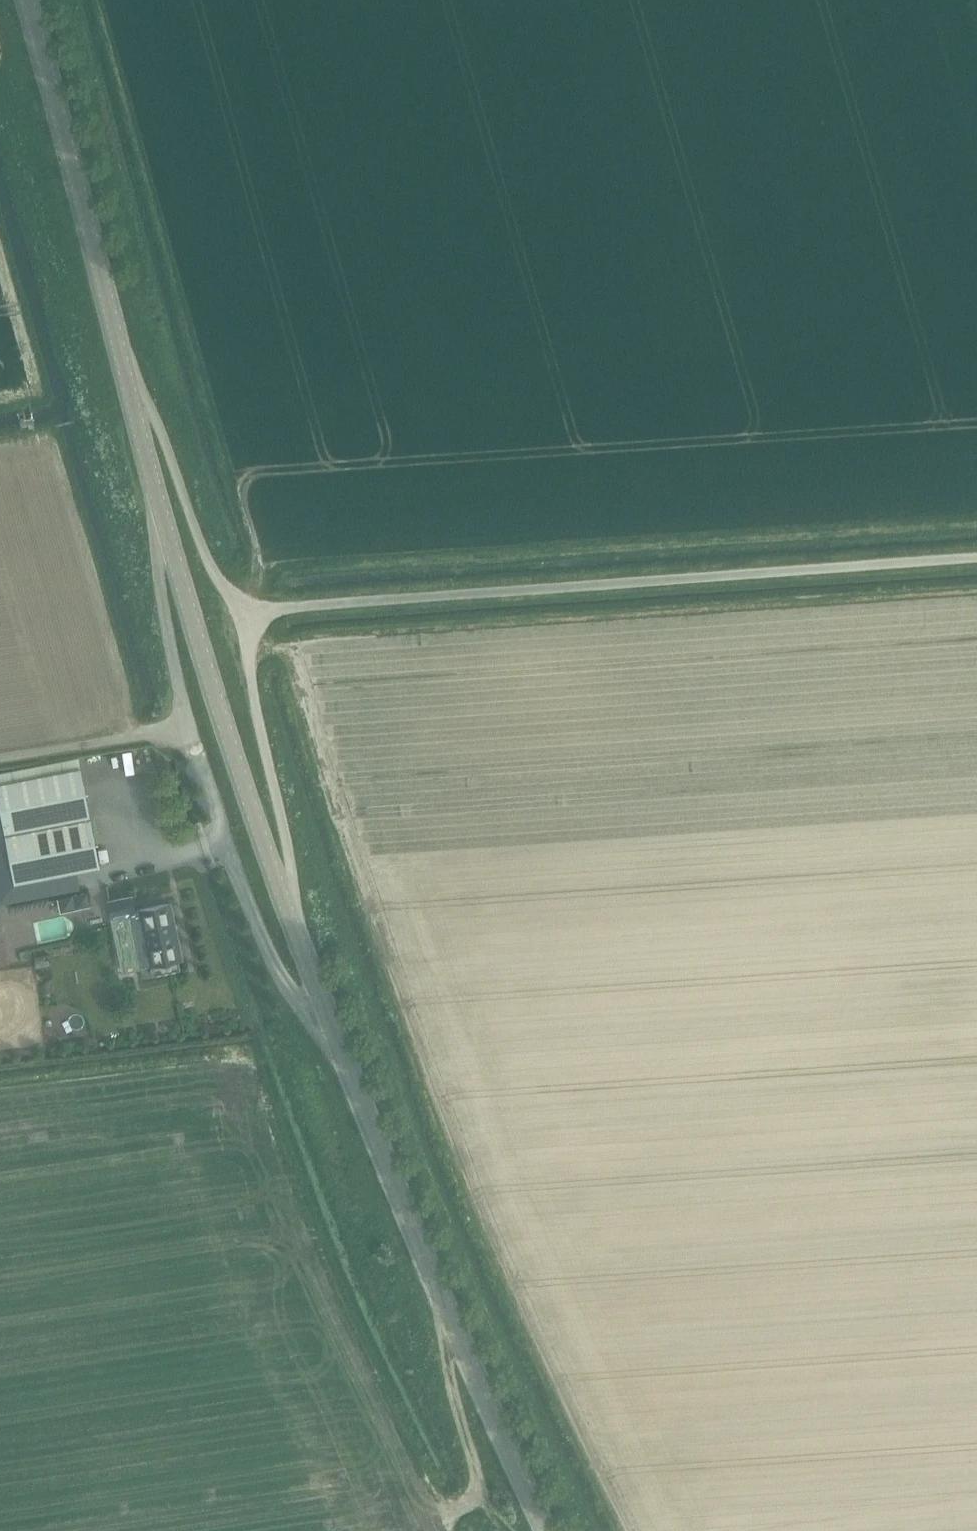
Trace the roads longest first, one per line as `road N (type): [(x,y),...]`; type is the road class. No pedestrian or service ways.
road 1 (tertiary): [(545,1530),(506,1449),(258,827),(142,441),(27,0)]
road 2 (track): [(239,611),(976,558)]
road 3 (track): [(299,940),(290,856),(239,611),(209,562),(113,326)]
road 4 (track): [(0,81),(81,321),(129,387)]
road 5 (track): [(186,729),(0,758)]
road 6 (track): [(35,393),(0,274)]

